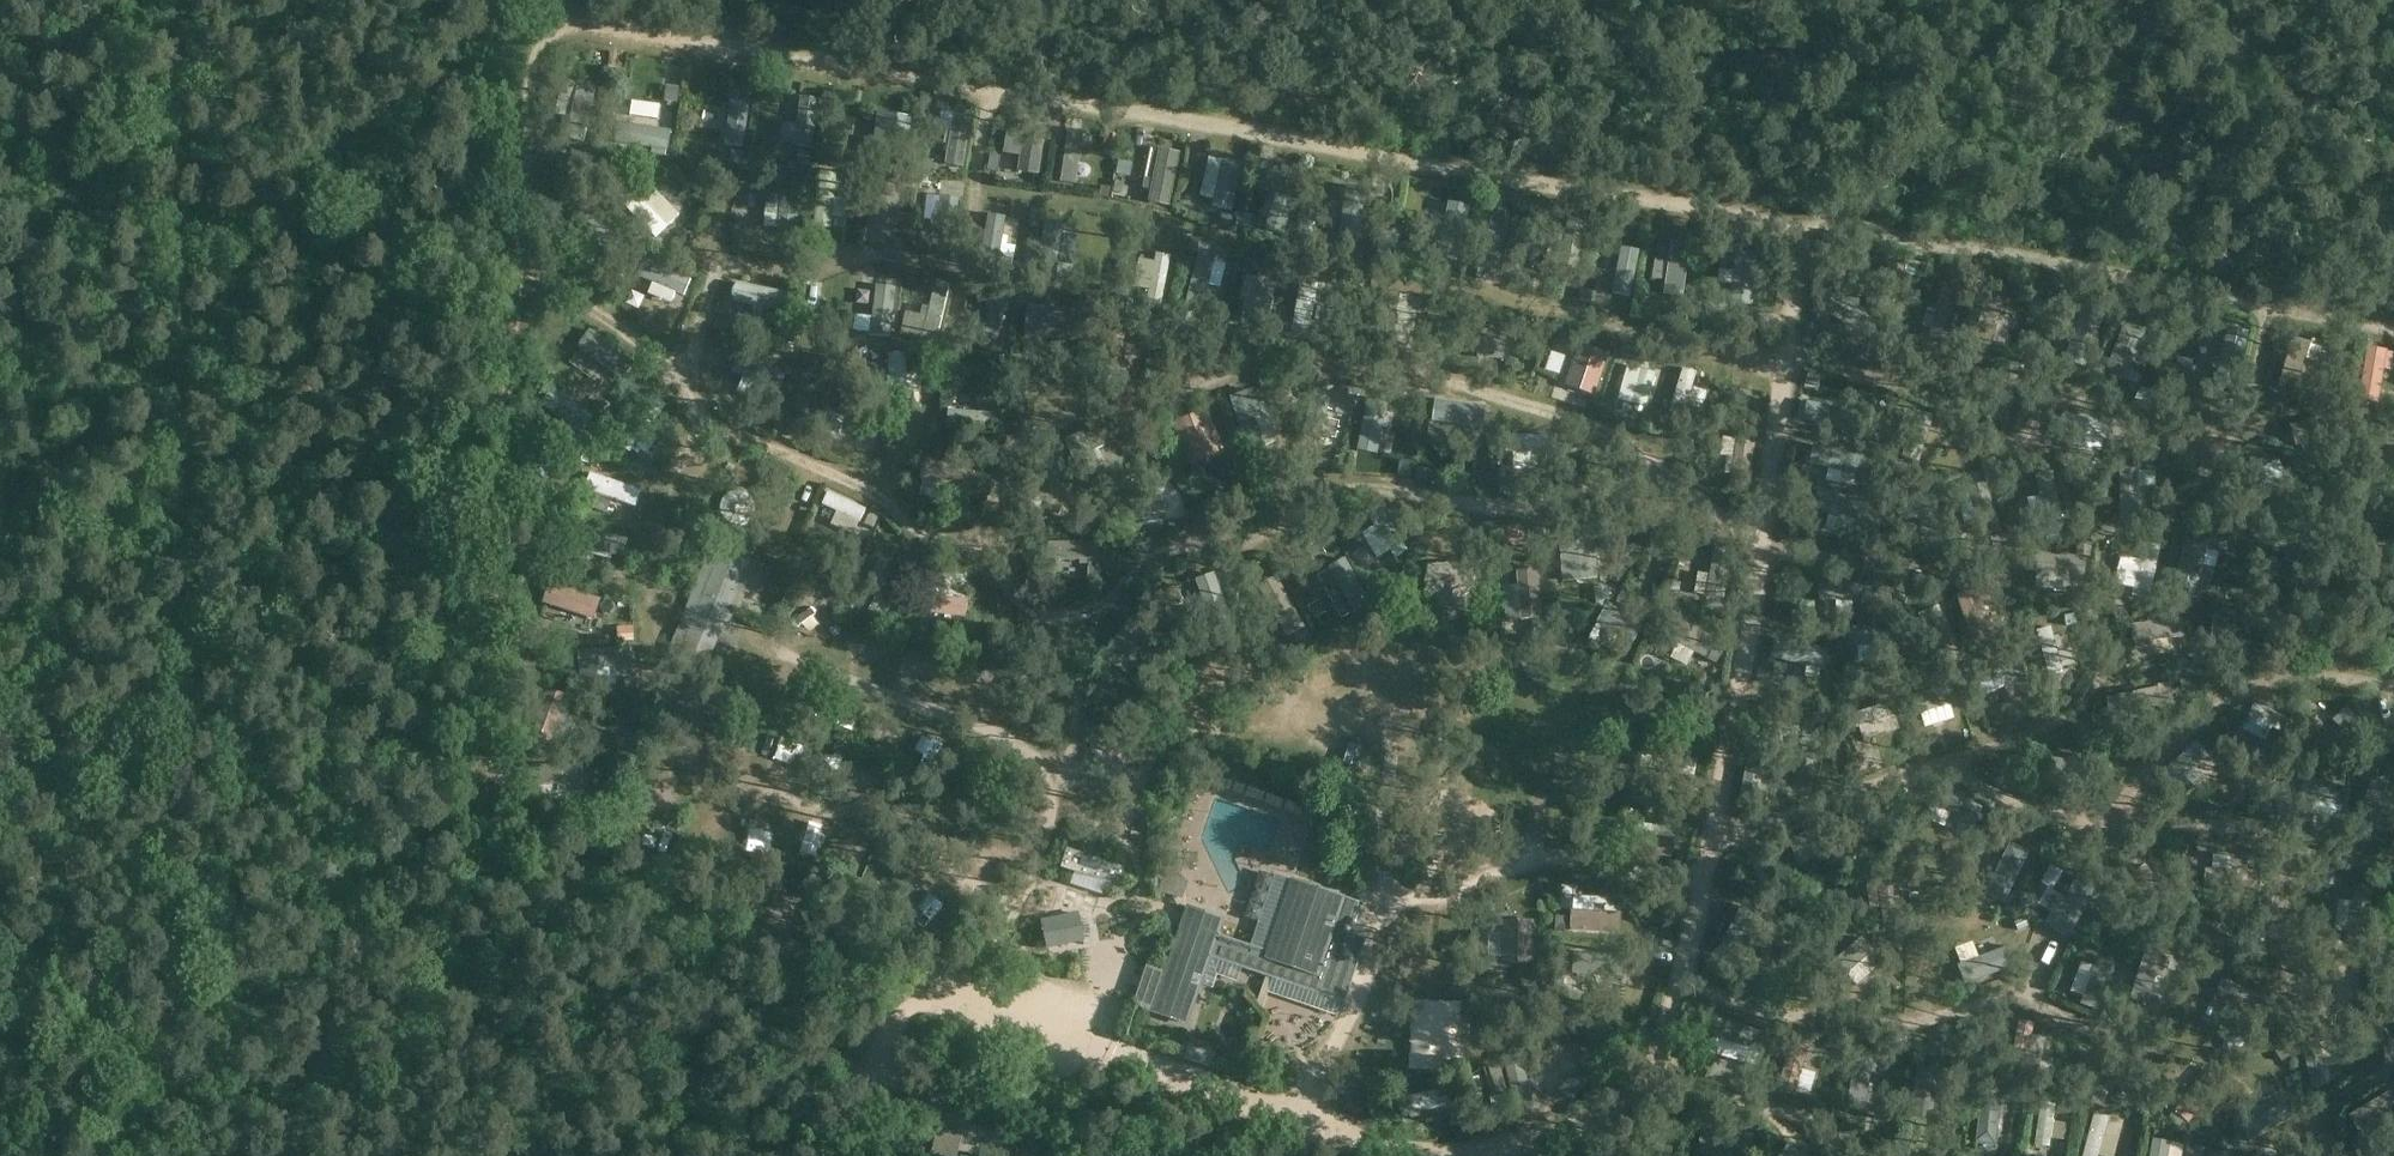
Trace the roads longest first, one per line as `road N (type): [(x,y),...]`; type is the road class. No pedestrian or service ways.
road 1 (track): [(2393,328),(1977,249),(785,55),(604,27),(562,34),(534,62),(493,755),(510,789),(567,853),(655,898),(870,981),(893,1002)]
road 2 (track): [(838,1155),(892,1027),(893,1002),(969,1008),(1229,1094)]

